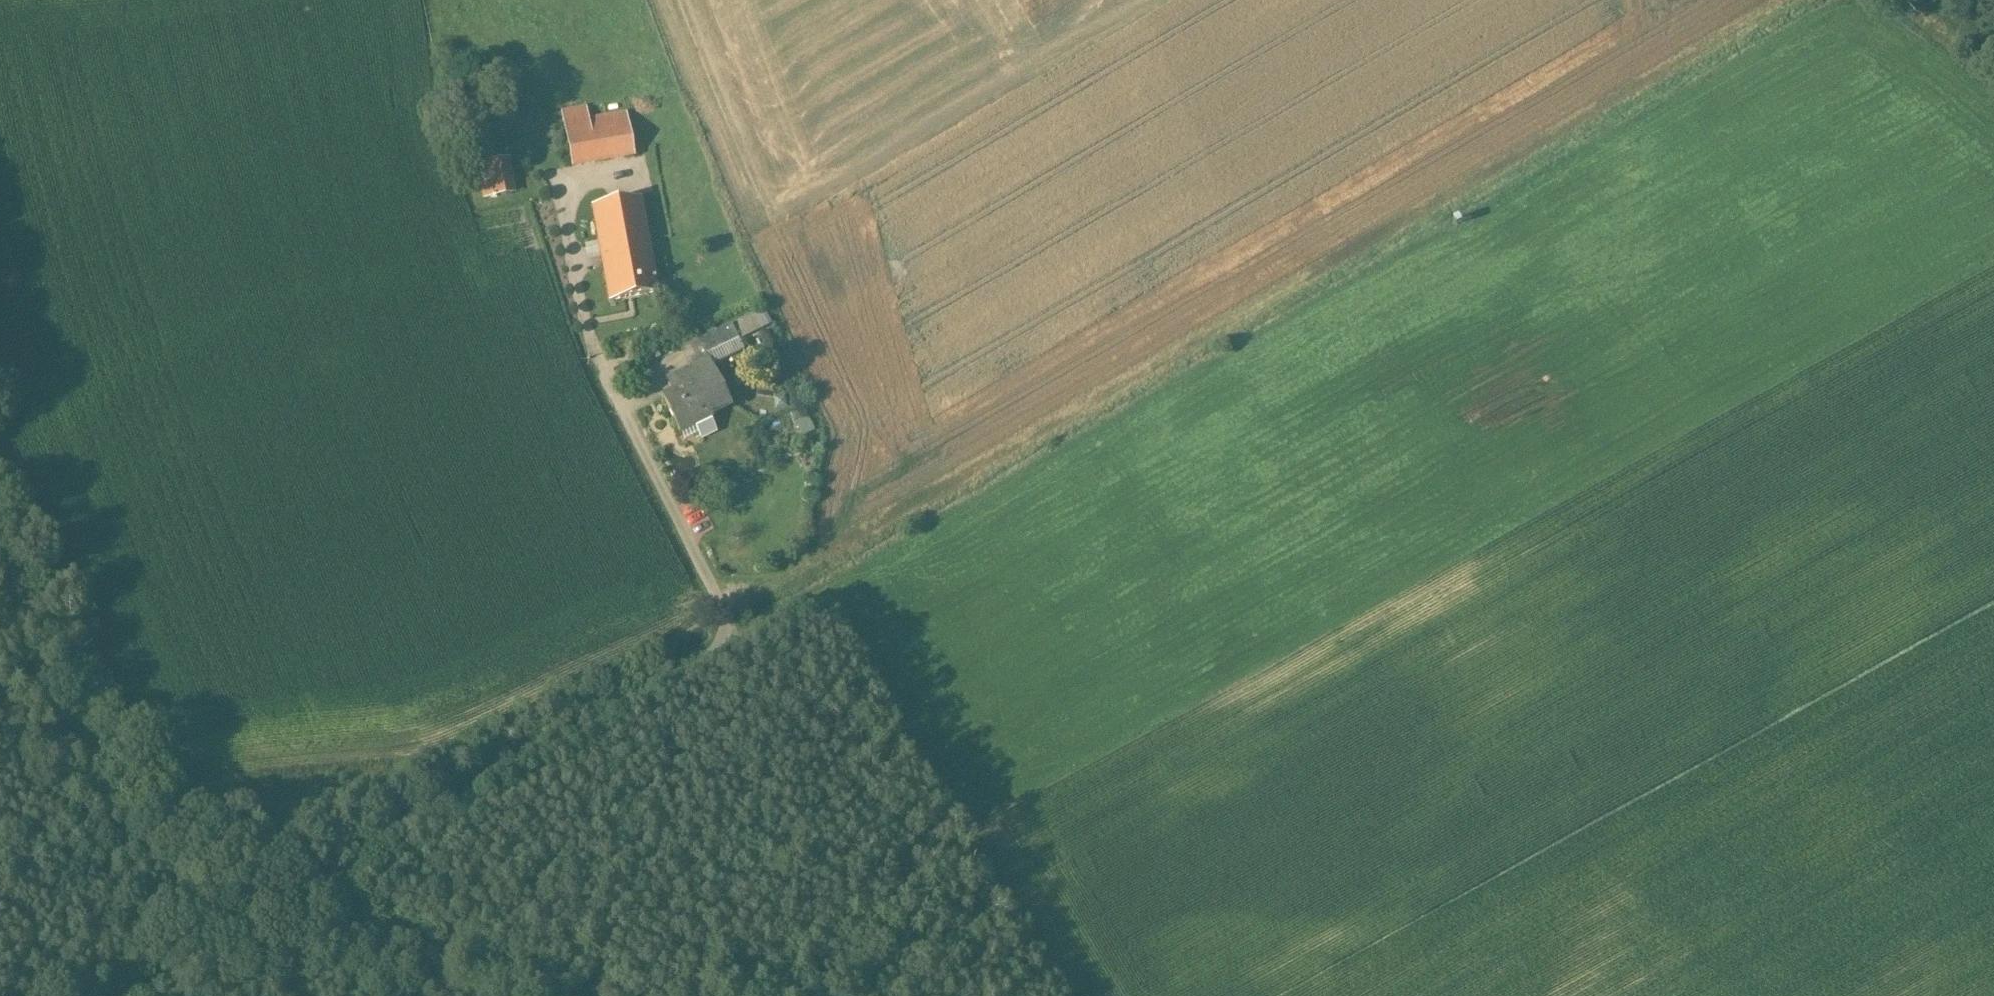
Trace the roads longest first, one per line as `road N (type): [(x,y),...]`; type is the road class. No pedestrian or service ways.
road 1 (residential): [(120,995),(724,642),(726,612),(590,336),(560,193)]

